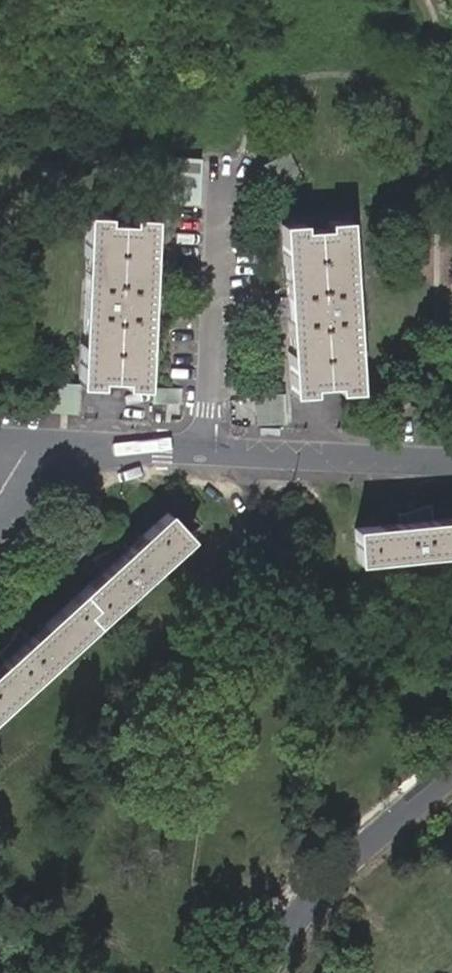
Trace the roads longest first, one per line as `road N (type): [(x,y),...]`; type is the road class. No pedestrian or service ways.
road 1 (residential): [(208,450),(226,159)]
road 2 (residential): [(451,777),(334,878),(263,972)]
road 3 (residential): [(208,450),(451,462)]
road 4 (residential): [(53,442),(208,450)]

